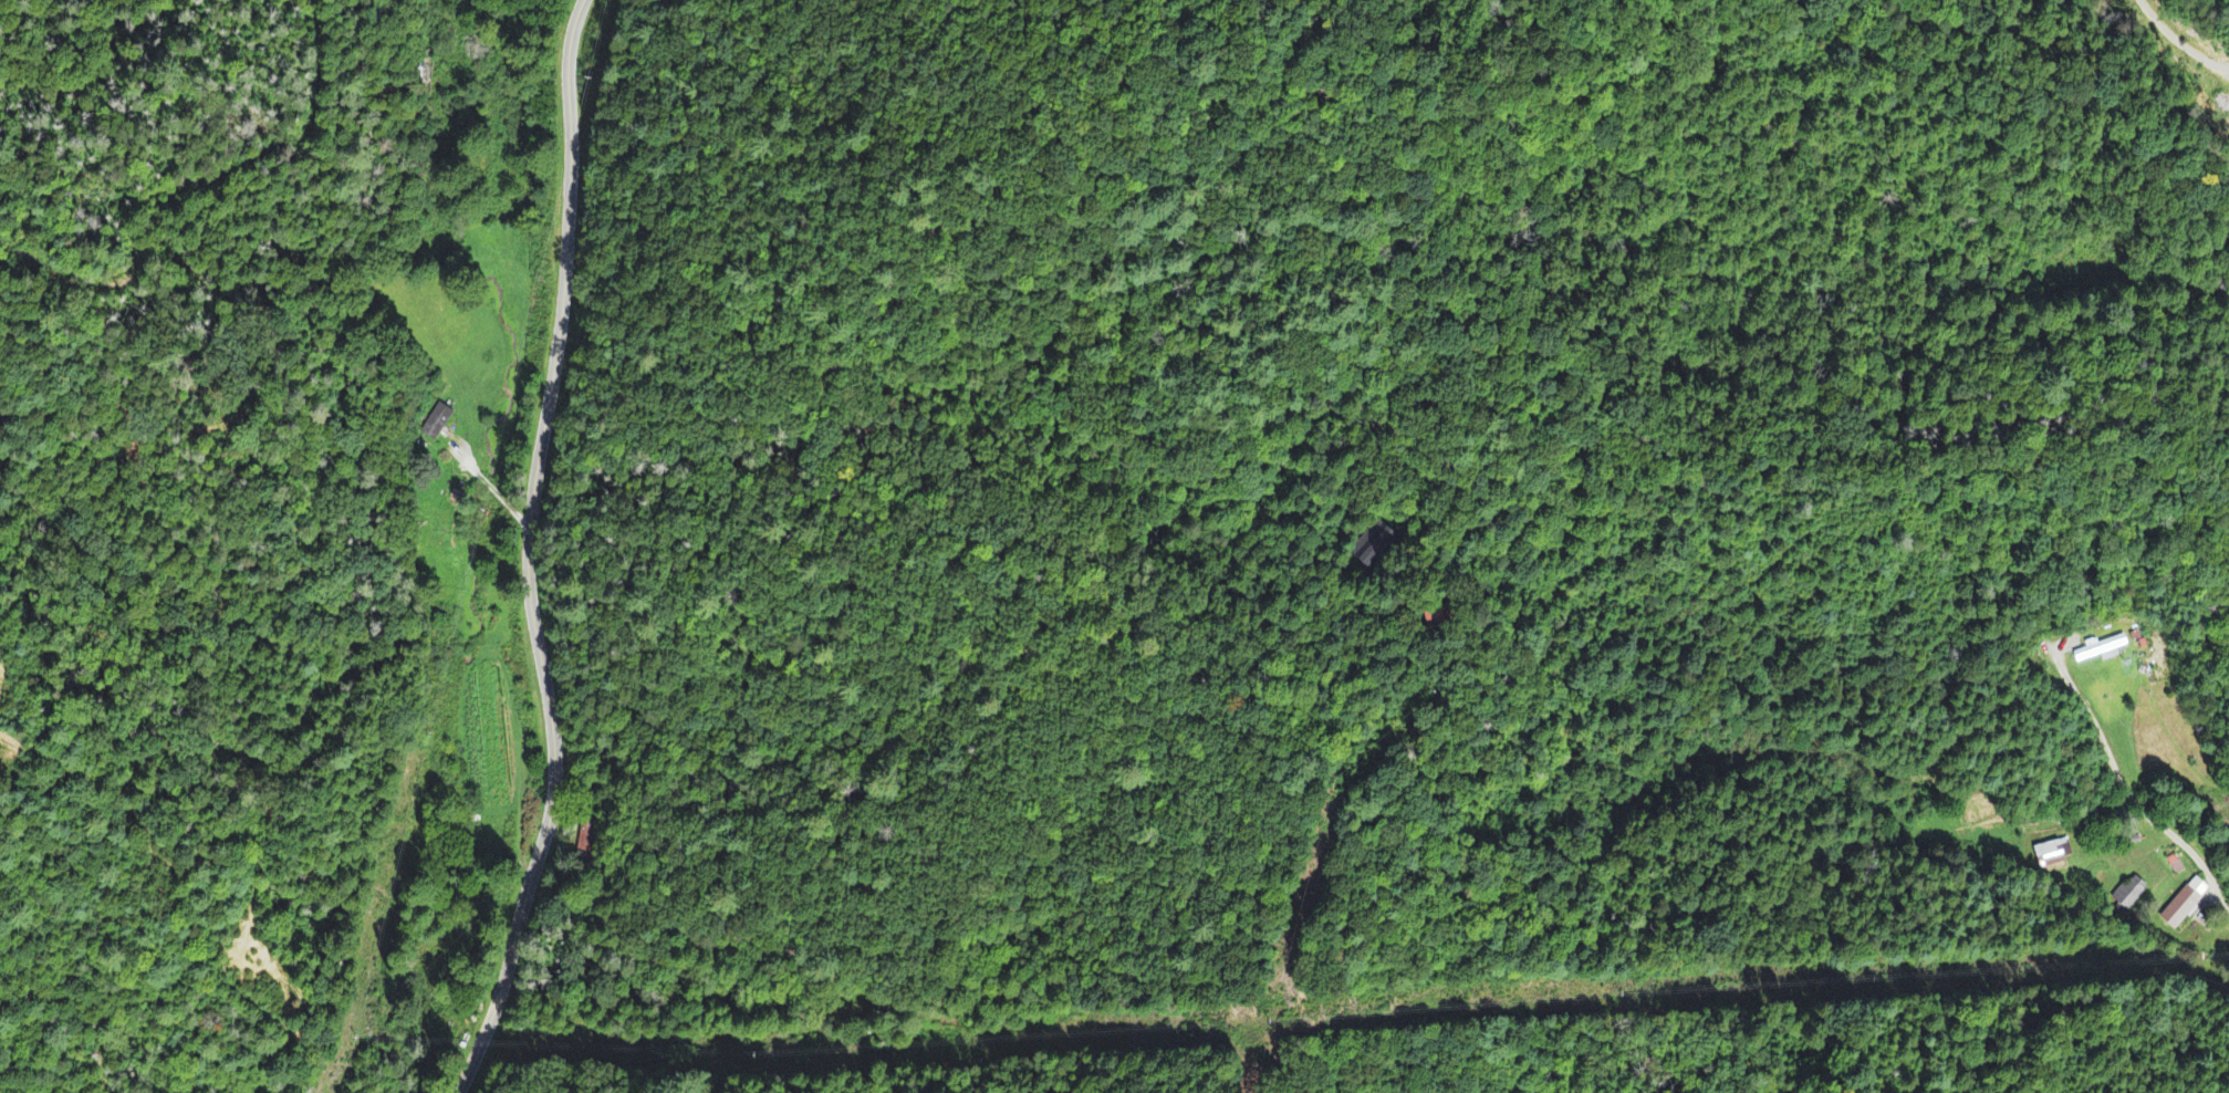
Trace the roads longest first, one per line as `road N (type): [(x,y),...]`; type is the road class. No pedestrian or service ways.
road 1 (residential): [(462,1092),(507,1037),(519,904),(548,811),(551,770),(524,537),(559,300),(564,74),(579,0)]
road 2 (residential): [(2228,913),(2191,853),(2126,795),(2054,652)]

